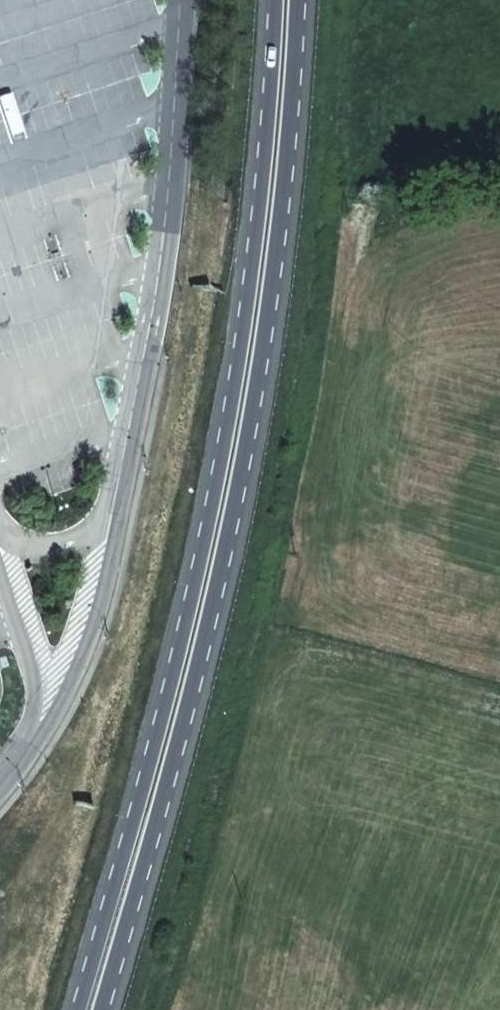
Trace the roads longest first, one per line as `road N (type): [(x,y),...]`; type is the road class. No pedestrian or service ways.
road 1 (trunk): [(109,1009),(226,598),(276,307),(305,0)]
road 2 (trunk): [(269,0),(239,300),(192,596),(80,1009)]

